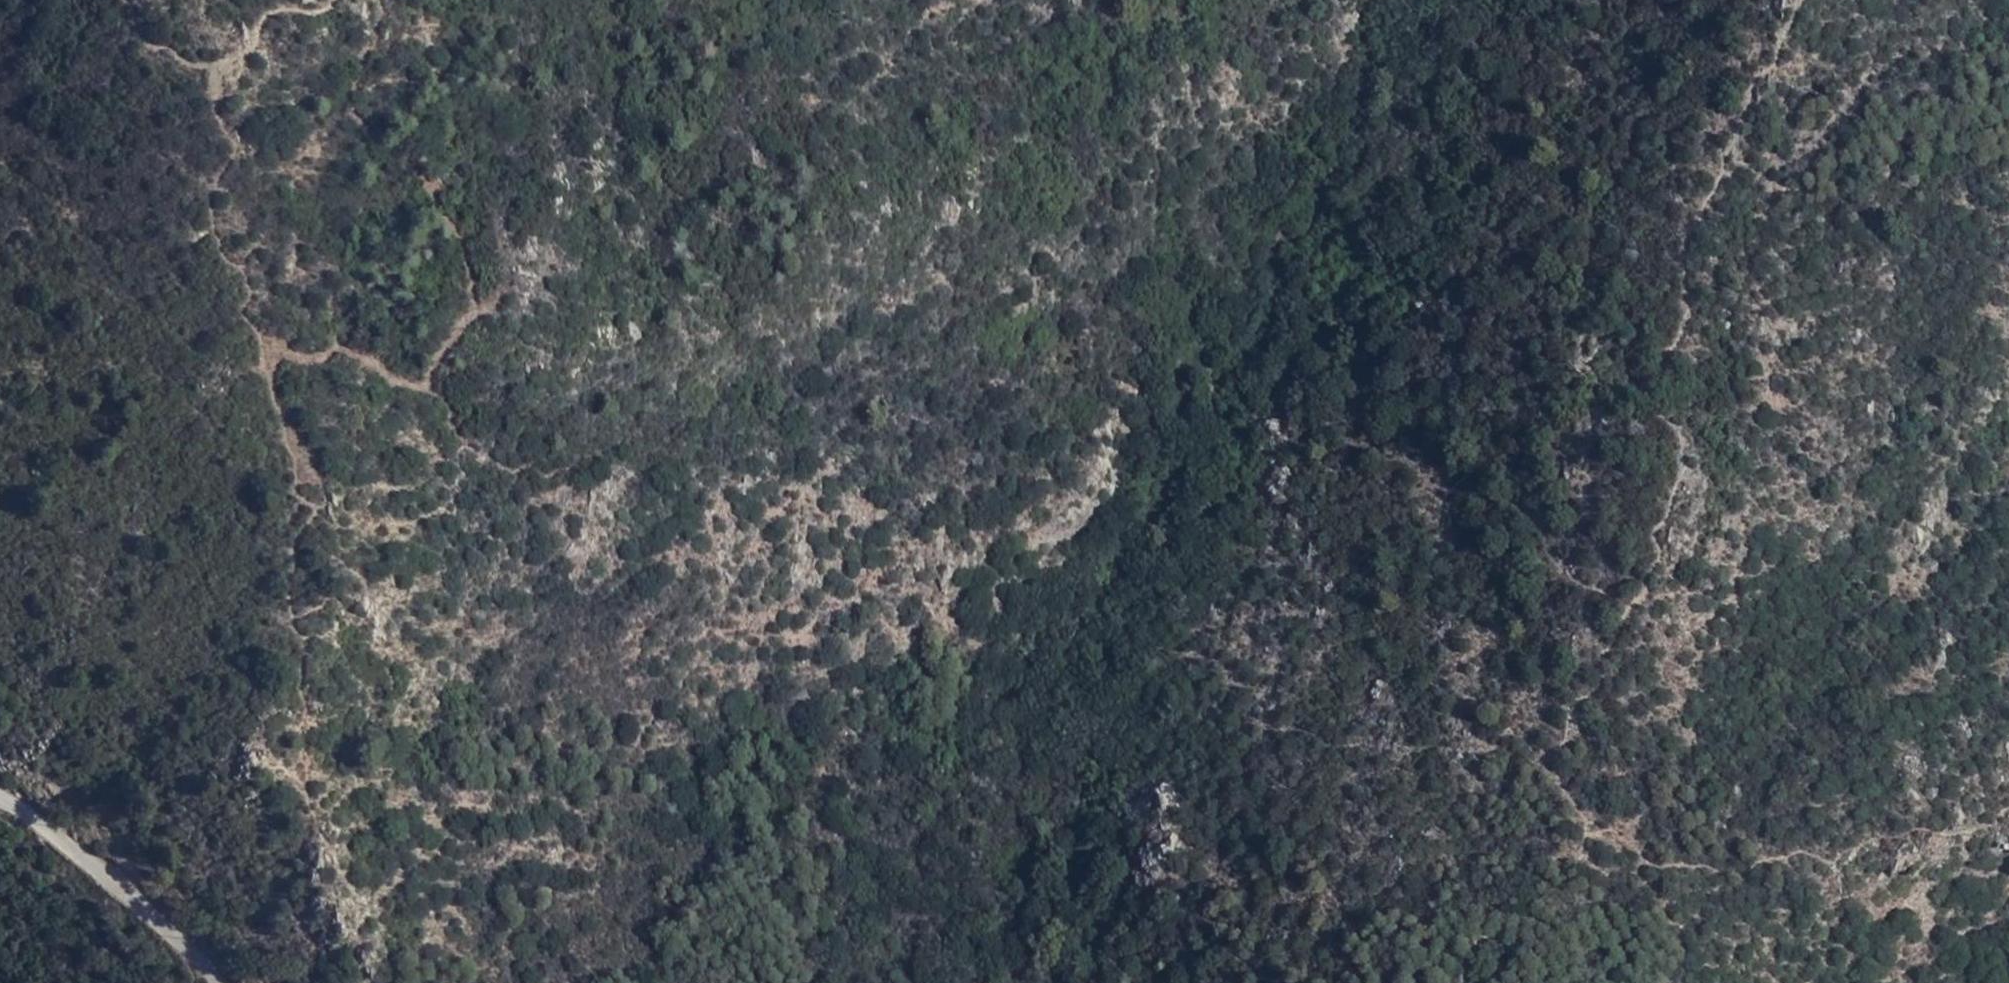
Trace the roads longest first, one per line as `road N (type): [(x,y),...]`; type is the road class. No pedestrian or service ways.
road 1 (unclassified): [(0,800),(72,848),(221,982)]

